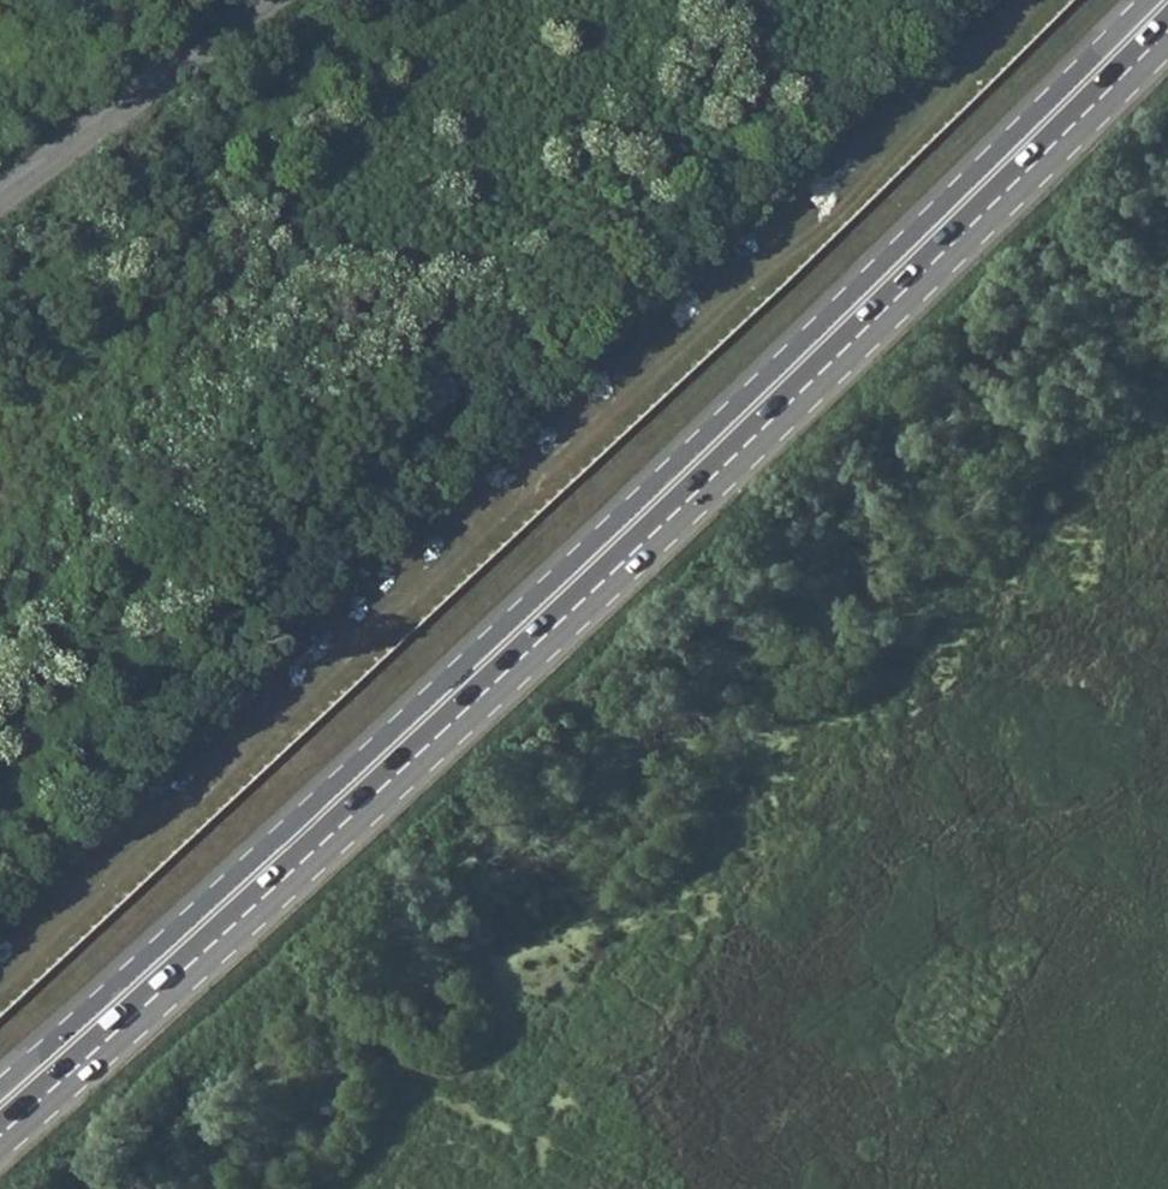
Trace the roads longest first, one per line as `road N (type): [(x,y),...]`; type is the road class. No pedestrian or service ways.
road 1 (primary): [(0,1151),(671,536),(1167,48)]
road 2 (primary): [(1147,0),(639,501),(0,1089)]
road 3 (residential): [(268,0),(0,196)]

